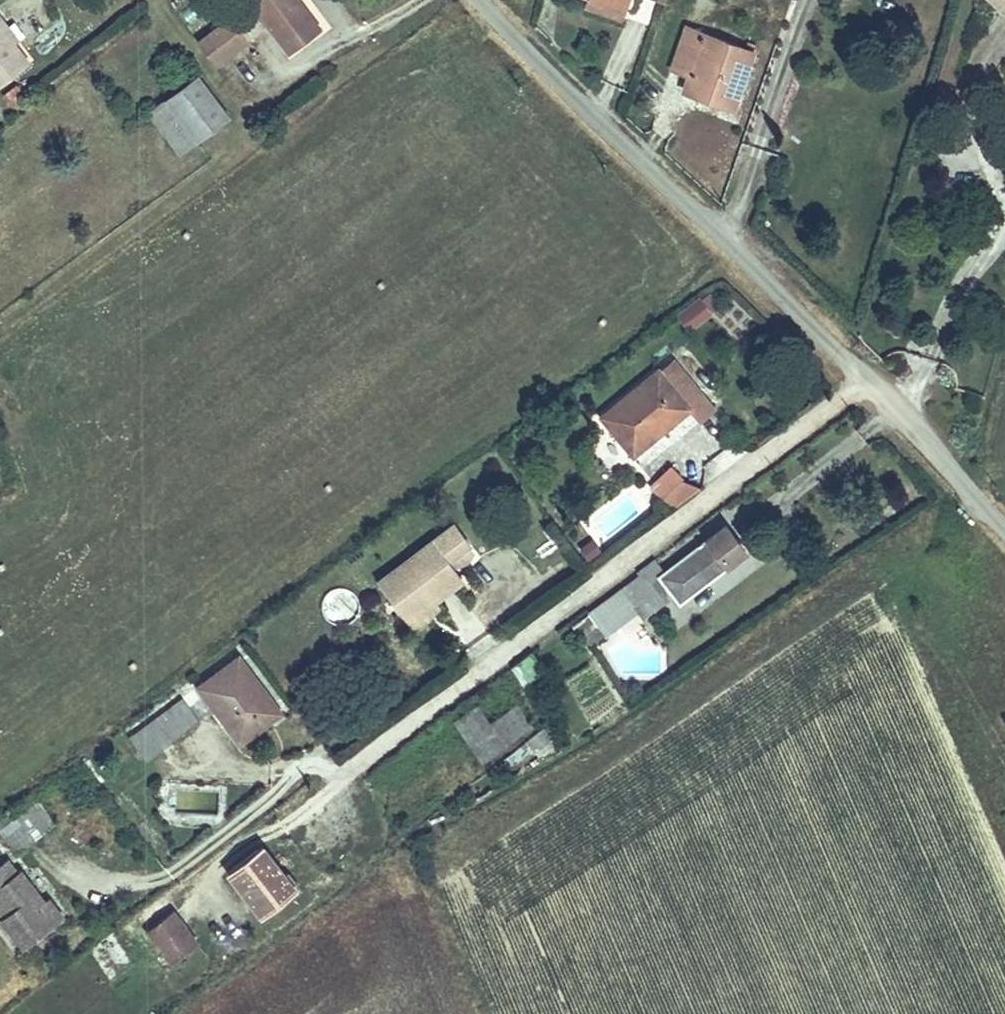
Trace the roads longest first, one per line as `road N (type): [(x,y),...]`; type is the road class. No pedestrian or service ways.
road 1 (residential): [(1004,524),(867,378),(480,0)]

